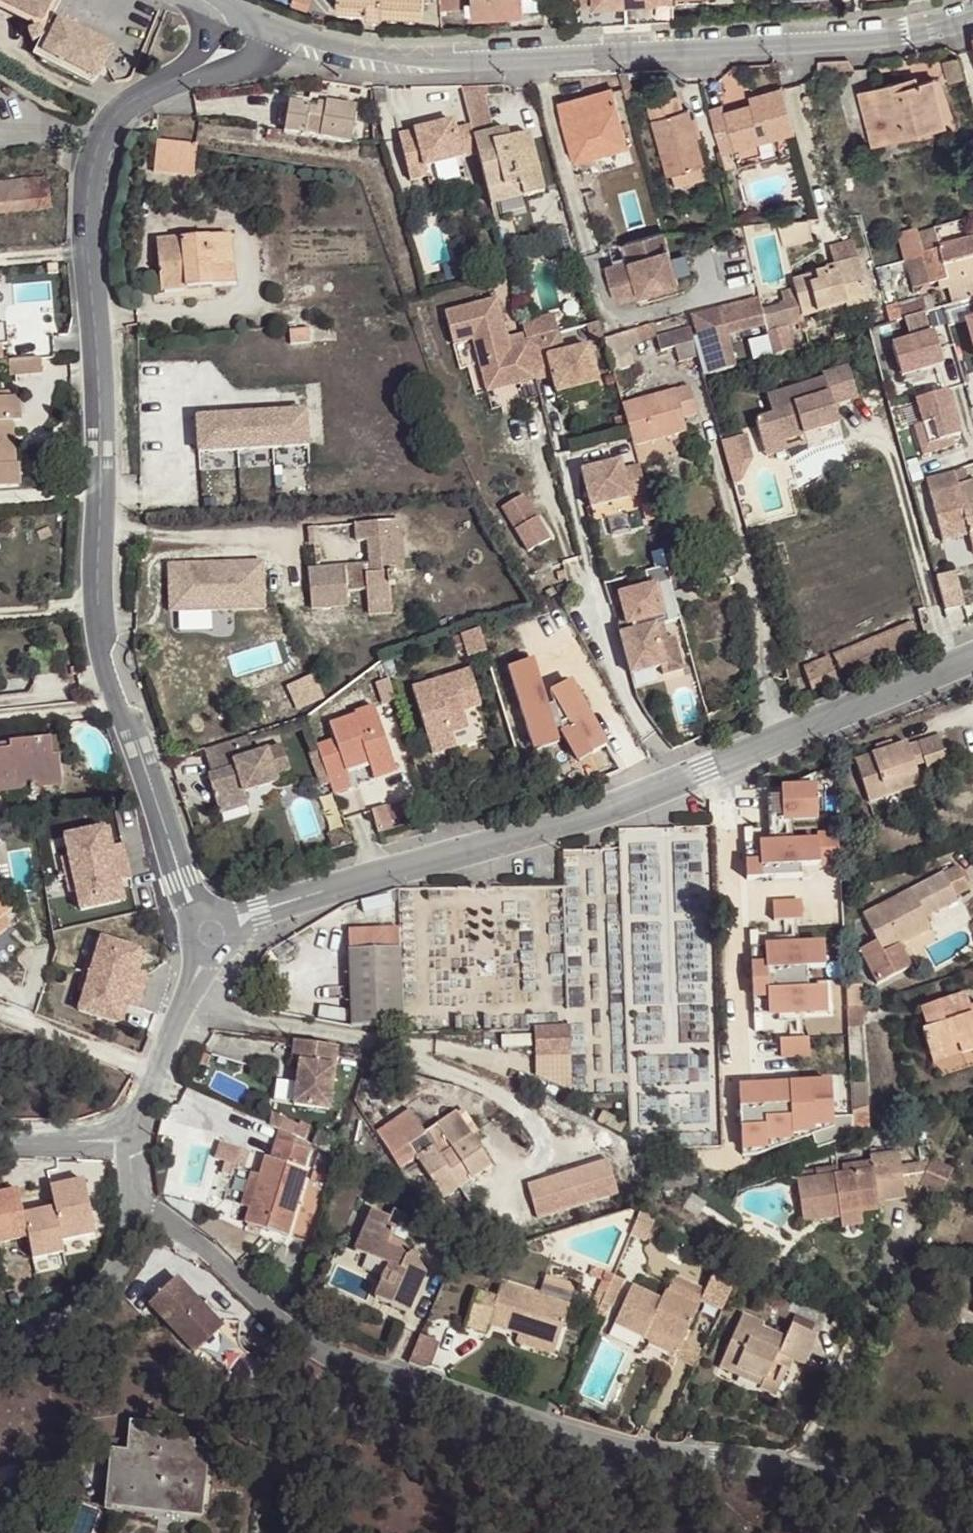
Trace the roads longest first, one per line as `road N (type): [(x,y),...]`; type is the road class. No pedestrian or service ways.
road 1 (residential): [(972,1465),(813,1473),(696,1457),(385,1382),(295,1325),(164,1219),(141,1176)]
road 2 (residential): [(972,20),(923,34),(704,51),(454,60),(347,50),(265,23)]
road 3 (residential): [(165,83),(115,116),(90,178),(101,487)]
road 4 (residential): [(300,898),(491,847),(681,778)]
road 5 (residential): [(681,778),(972,657)]
road 6 (residential): [(141,1176),(135,1227),(117,1263),(0,1348)]
road 7 (residential): [(101,487),(100,640),(118,702)]
road 8 (residential): [(681,778),(623,690),(590,584)]
road 9 (residential): [(0,1014),(159,1075)]
road 10 (residential): [(118,702),(166,833)]
road 11 (residential): [(165,83),(253,60),(269,45),(265,23)]
road 12 (residential): [(0,1146),(107,1137),(133,1127)]

